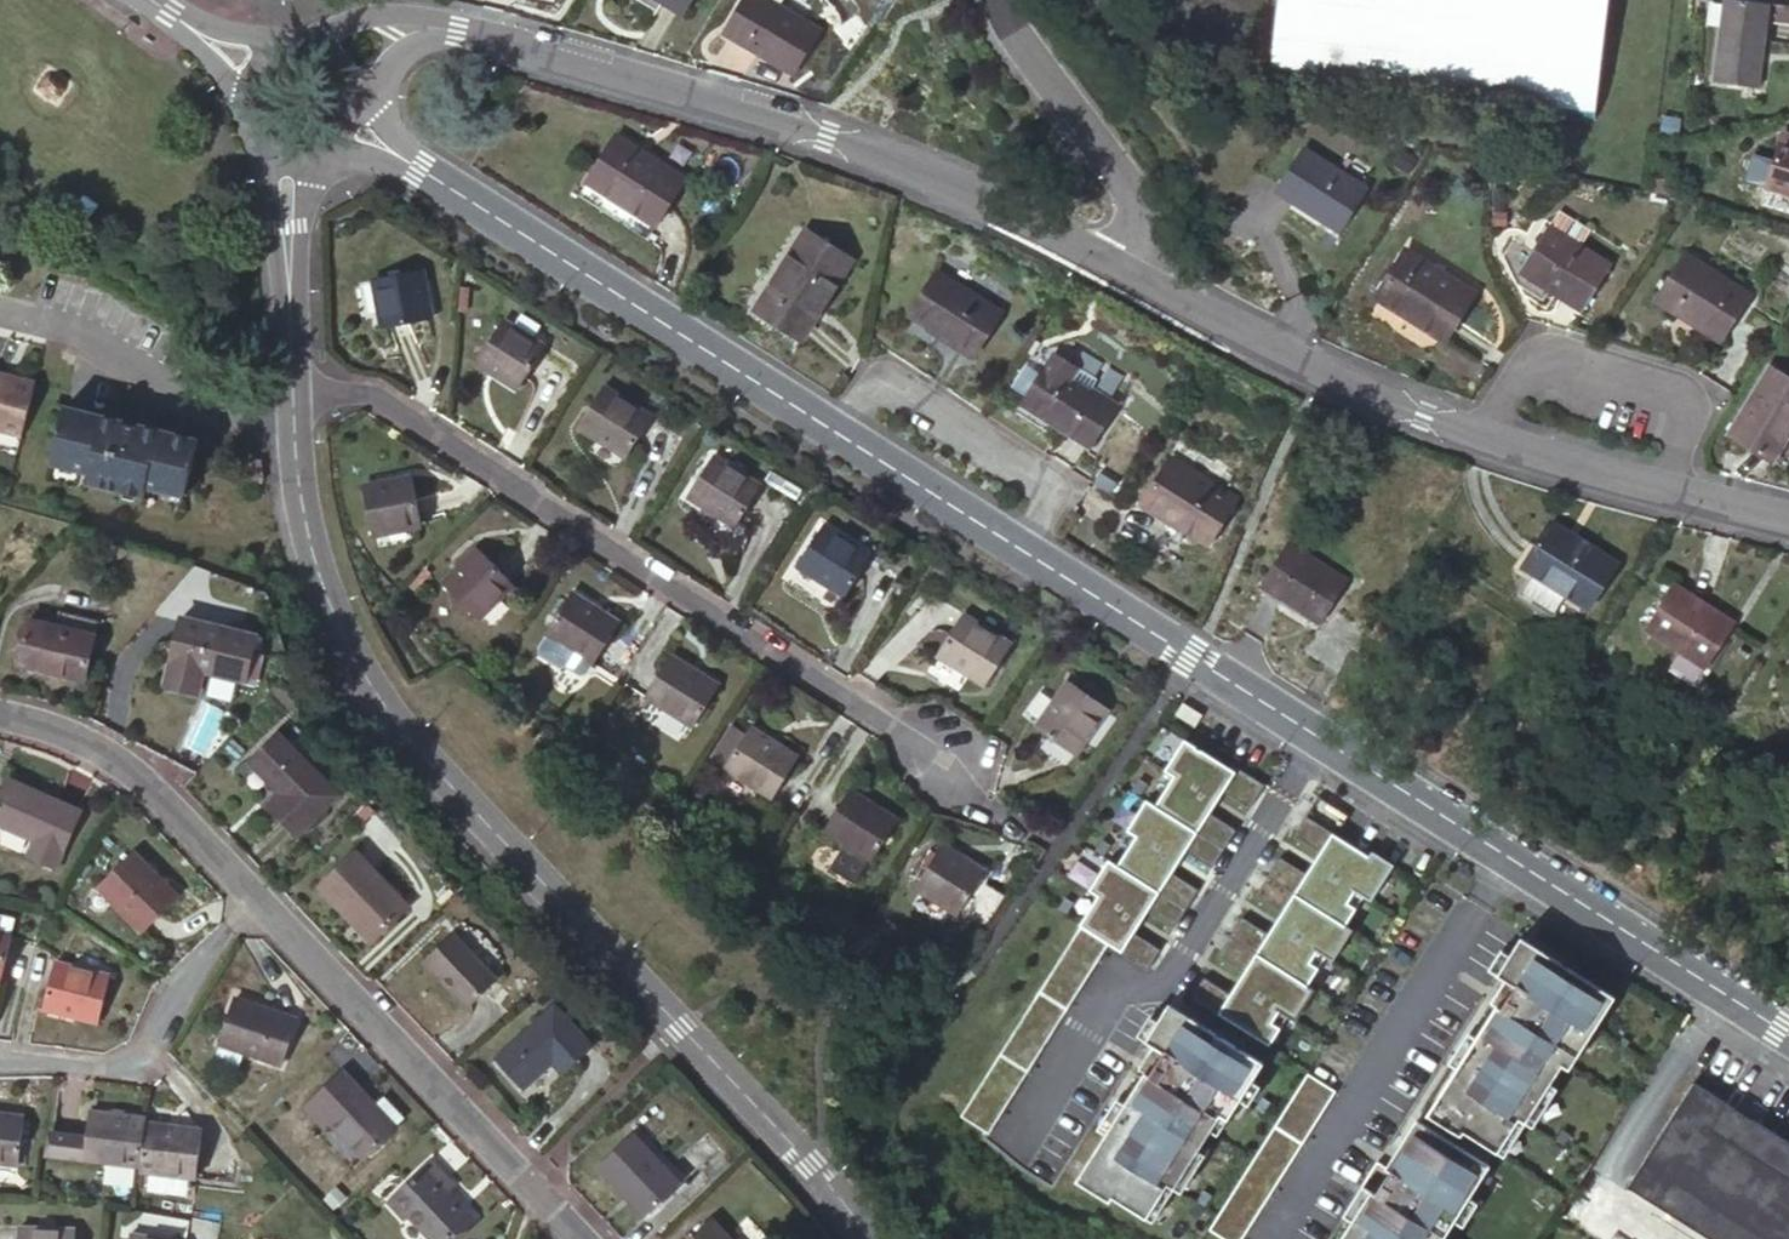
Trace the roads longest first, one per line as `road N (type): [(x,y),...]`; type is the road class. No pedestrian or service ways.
road 1 (tertiary): [(341,119),(1788,1035)]
road 2 (residential): [(295,411),(320,615),(383,735),(805,1157),(865,1238)]
road 3 (residential): [(1138,268),(947,180),(801,125),(445,28),(384,25),(335,56)]
road 4 (residential): [(294,401),(359,390),(942,756)]
road 5 (residential): [(1788,517),(1480,437),(1327,382),(1138,268)]
road 6 (residential): [(255,891),(575,1238)]
road 7 (residential): [(0,1053),(113,1060),(138,1050),(184,971),(255,891)]
road 8 (residential): [(295,411),(247,413),(184,394),(86,333),(0,307)]
road 9 (residential): [(0,720),(72,739),(172,807),(255,891)]
road 10 (unclassified): [(995,0),(1000,22),(1124,187),(1138,268)]
road 11 (residential): [(291,155),(277,225),(294,401)]
road 12 (tertiary): [(245,64),(235,94),(251,135),(291,155)]

